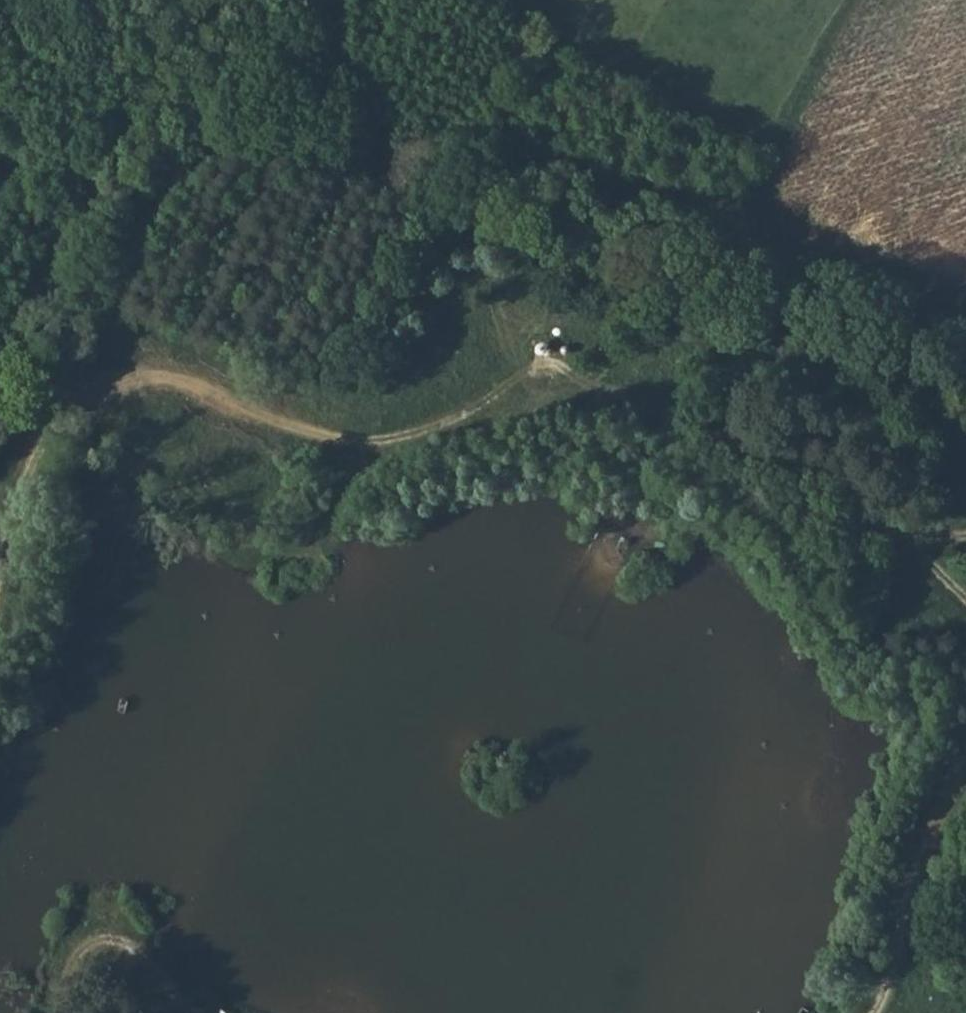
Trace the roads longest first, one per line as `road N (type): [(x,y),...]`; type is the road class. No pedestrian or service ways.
road 1 (track): [(965,545),(923,551),(781,464),(664,415),(572,395),(474,412),(381,457),(322,513),(199,710),(113,863),(62,1012)]
road 2 (track): [(283,101),(333,108),(660,269),(760,298),(907,310),(965,351)]
road 3 (track): [(373,464),(295,434),(173,368),(122,355),(49,412),(0,510)]
road 4 (track): [(861,1012),(965,767)]

